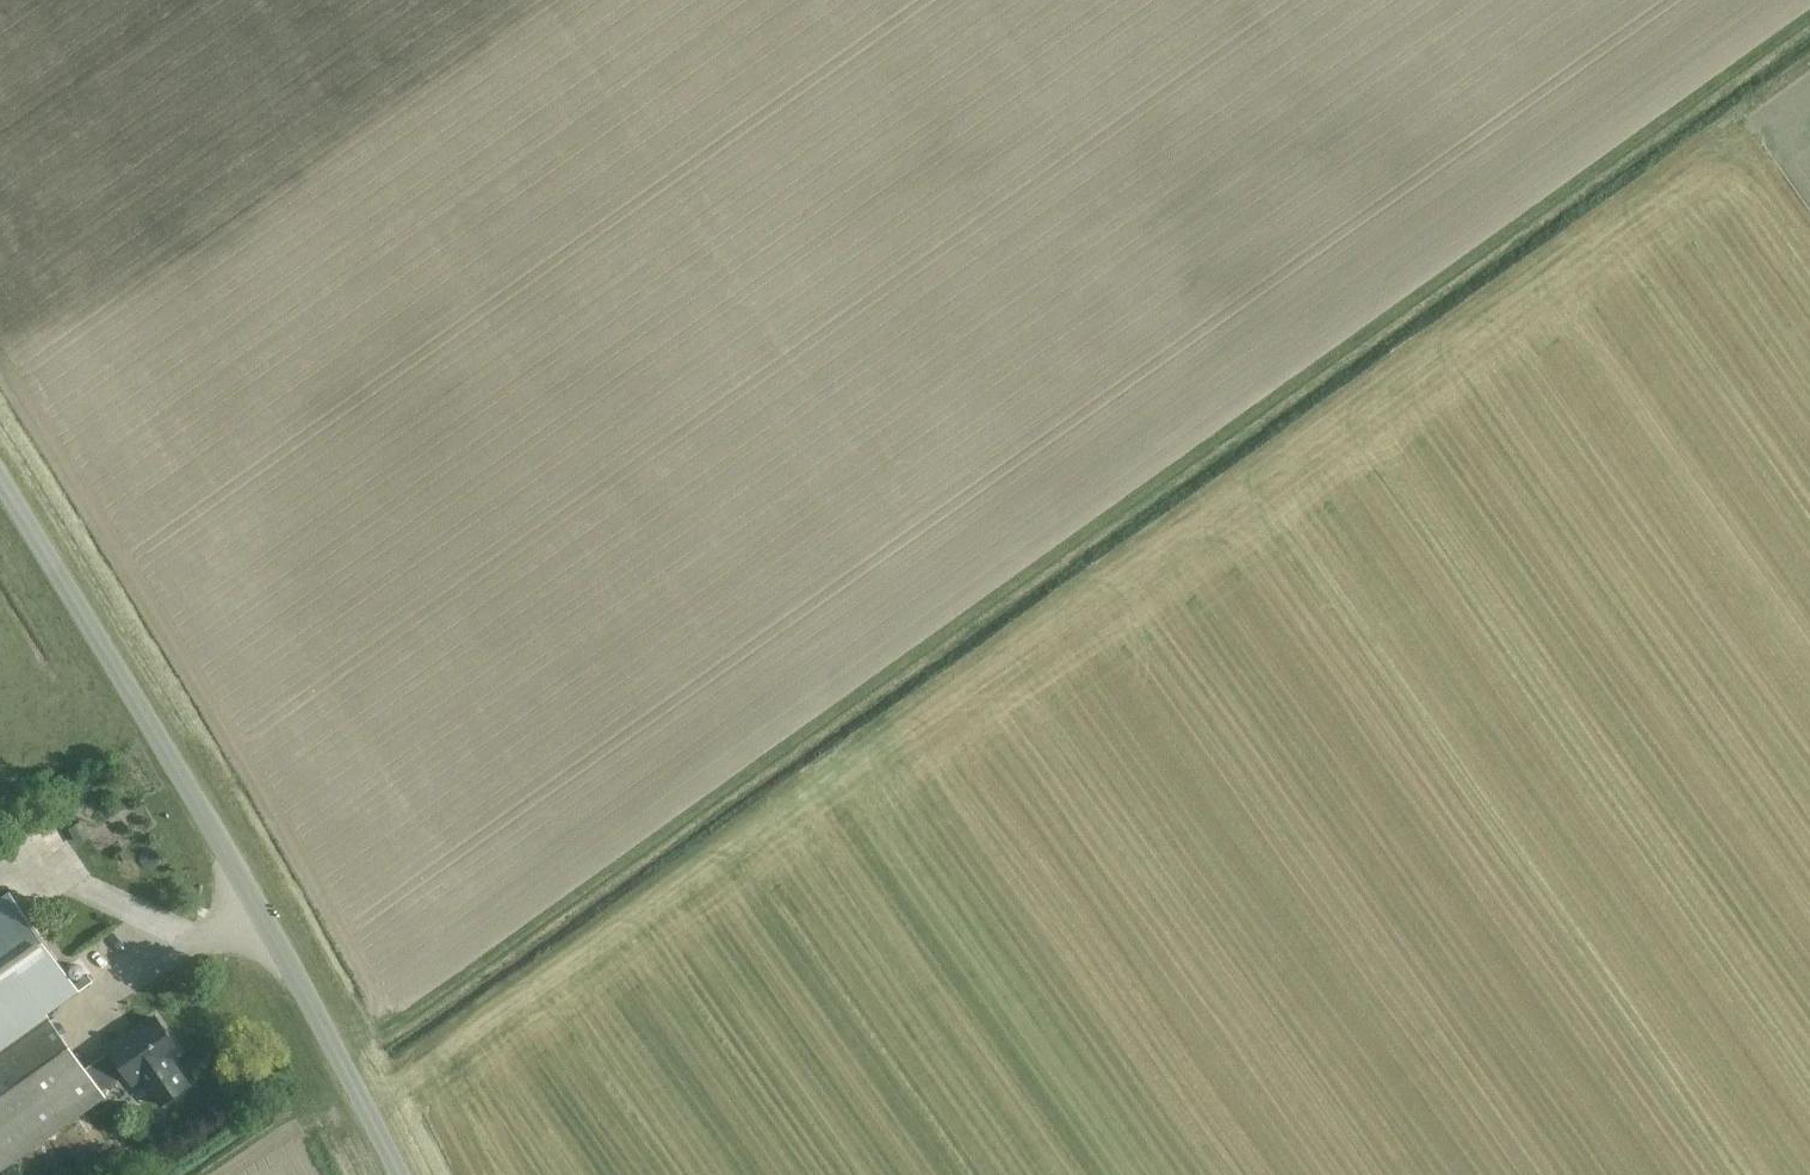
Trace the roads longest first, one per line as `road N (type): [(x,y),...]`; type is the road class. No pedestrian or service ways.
road 1 (tertiary): [(403,1174),(260,913),(0,474)]

